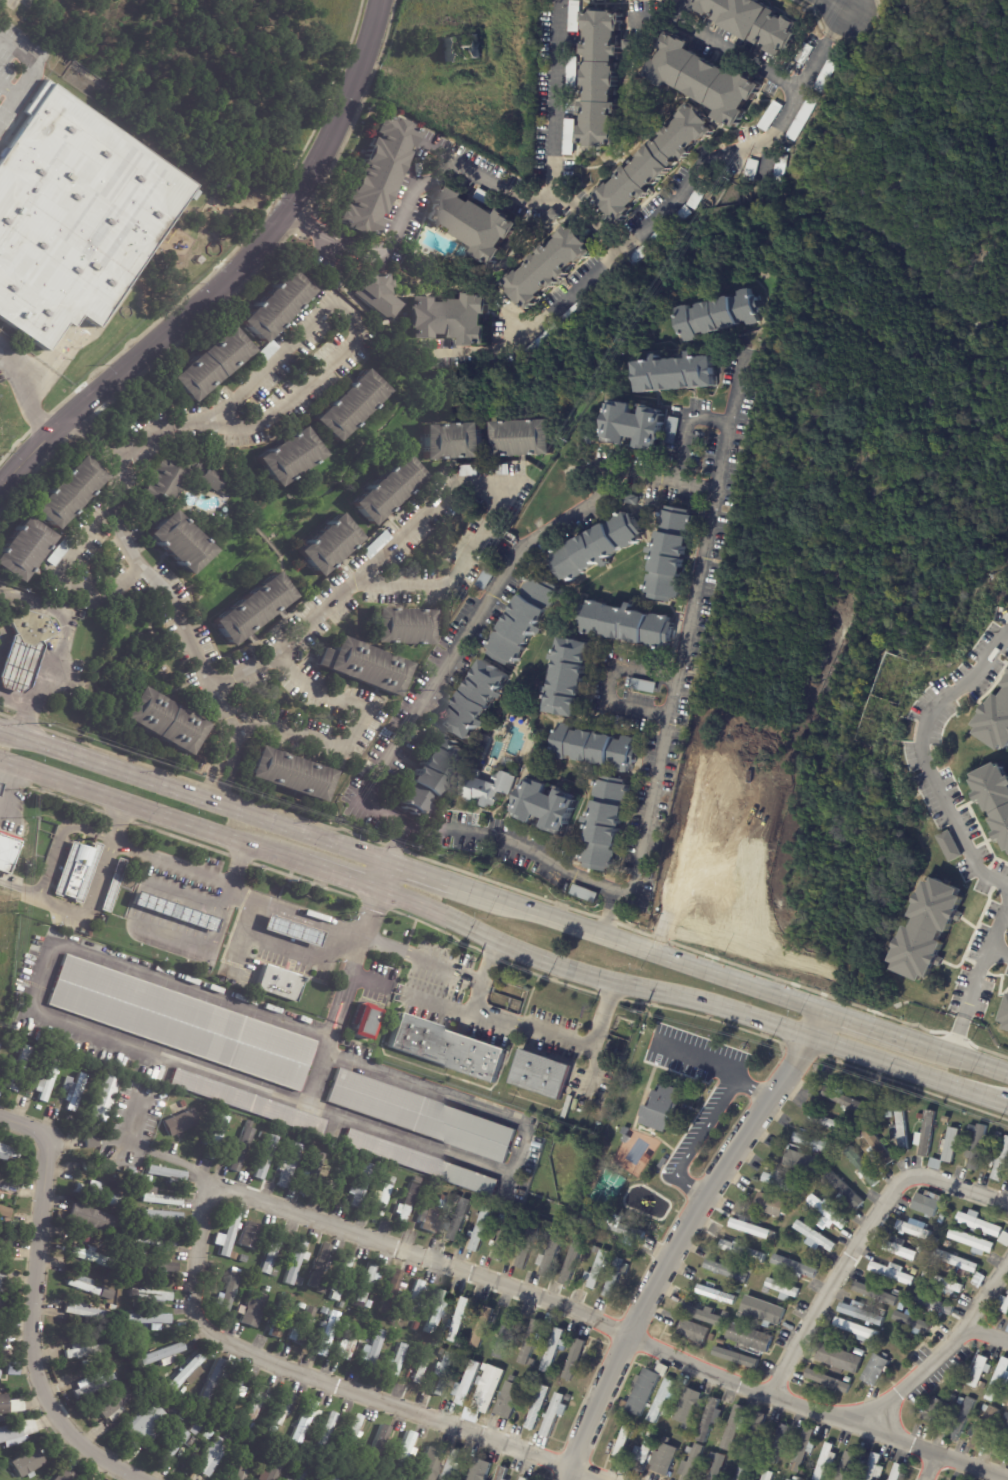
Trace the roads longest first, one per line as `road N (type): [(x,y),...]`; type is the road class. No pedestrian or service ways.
road 1 (residential): [(628,1336),(228,1188),(212,1188),(206,1199),(196,1302),(202,1324),(265,1360),(570,1467)]
road 2 (residential): [(381,0),(346,111),(275,229),(0,489)]
road 3 (residential): [(813,1037),(664,1266),(565,1479)]
road 4 (secondary): [(377,888),(530,956),(813,1037)]
road 5 (residential): [(0,1113),(51,1129),(37,1349),(61,1425),(152,1479)]
road 6 (secondary): [(387,862),(0,730)]
road 7 (residential): [(628,1336),(1007,1473)]
road 8 (secondary): [(823,1011),(455,885)]
road 9 (residential): [(768,1393),(904,1172),(1007,1206)]
road 10 (secondary): [(0,758),(286,856)]
road 11 (residential): [(1007,1269),(972,1327),(868,1425)]
road 12 (secondary): [(813,1037),(1007,1105)]

